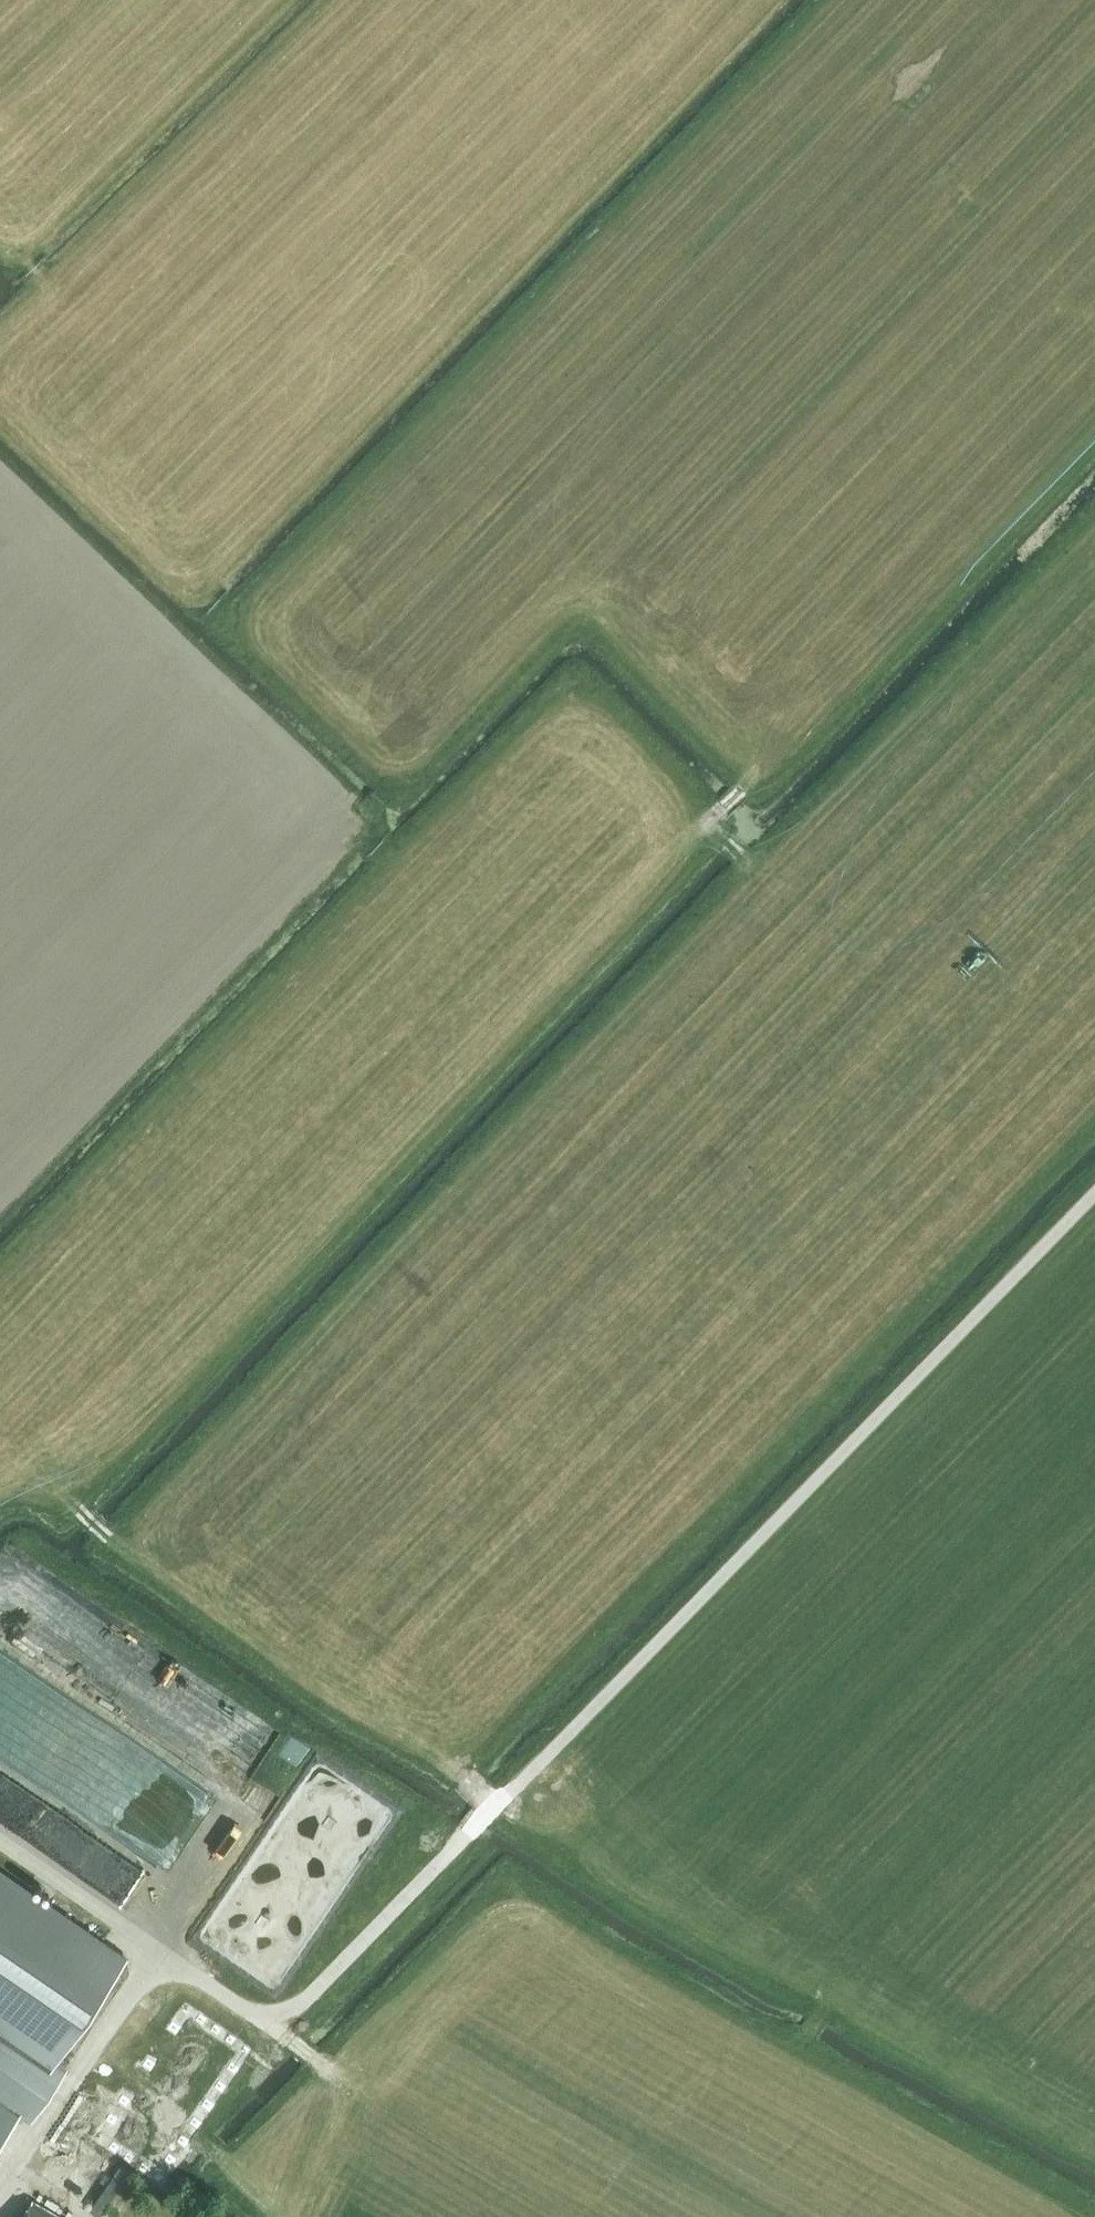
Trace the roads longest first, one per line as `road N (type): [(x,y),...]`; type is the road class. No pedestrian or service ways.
road 1 (track): [(1094,1193),(292,2009),(273,2021),(159,1954)]

